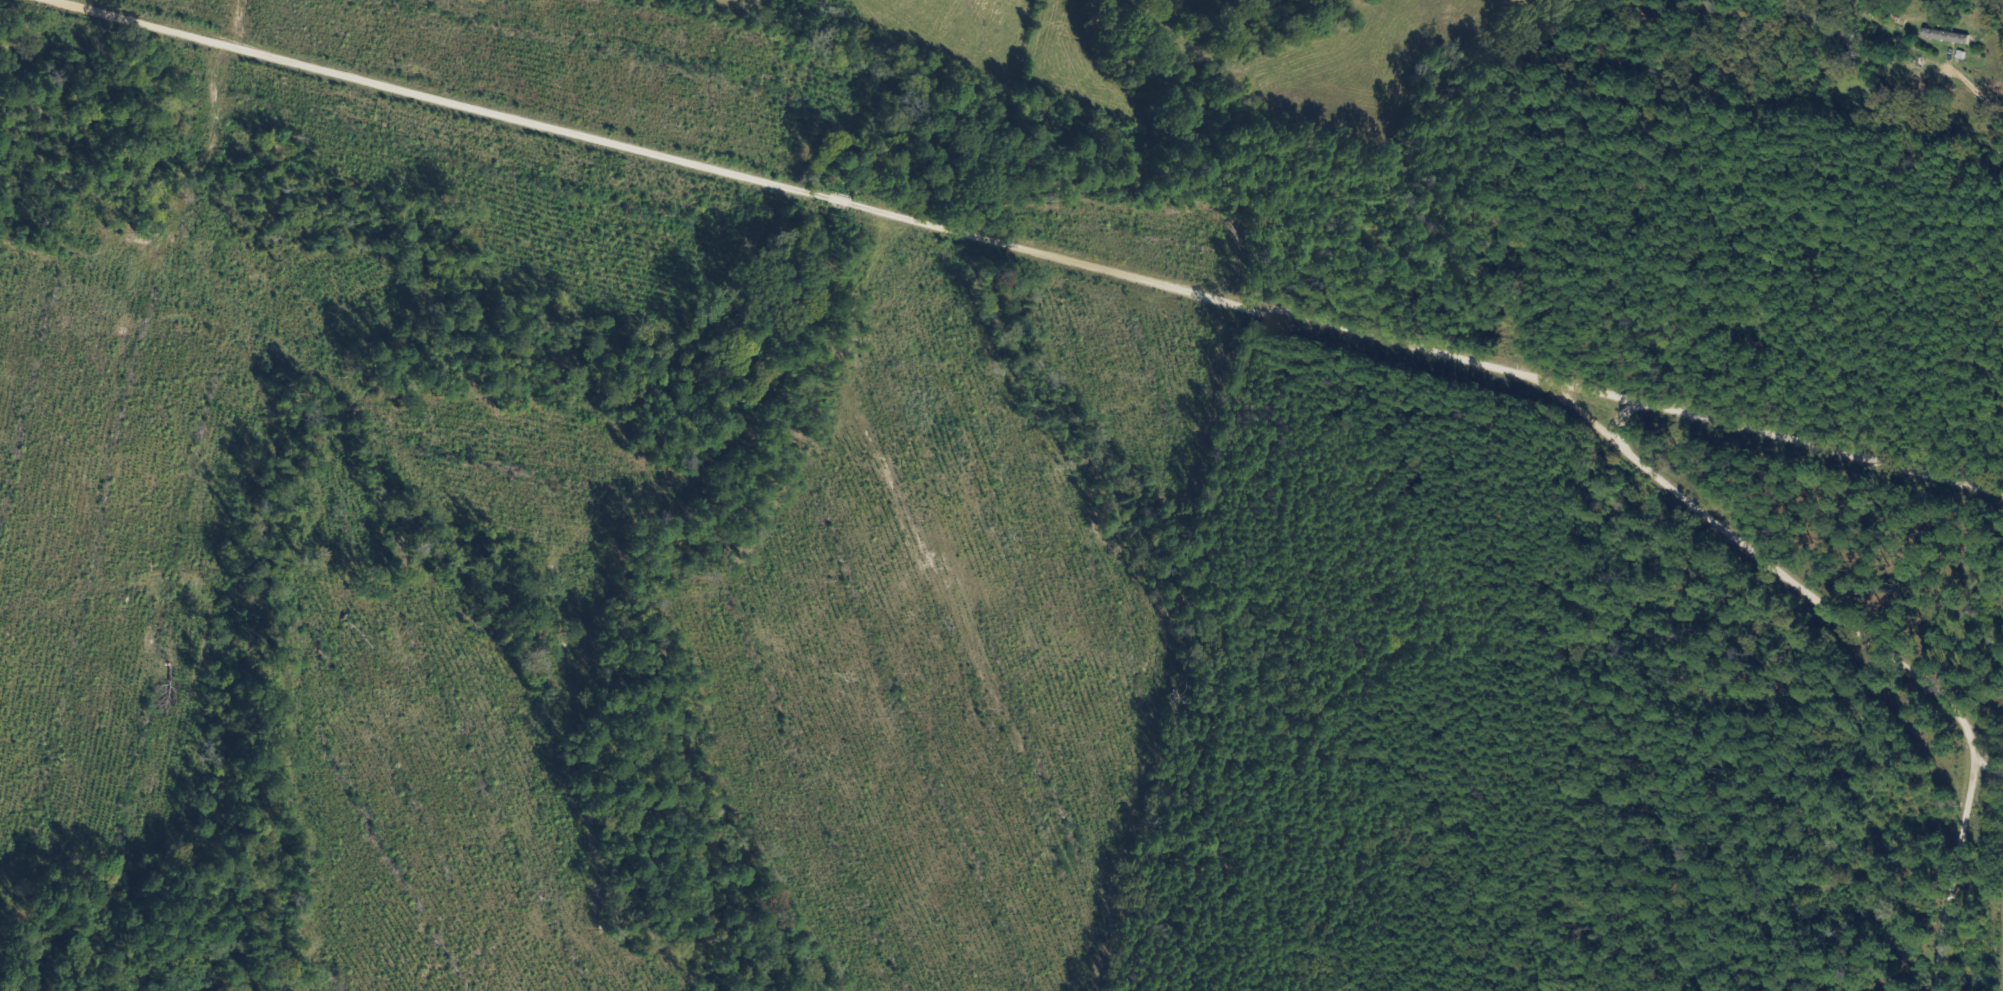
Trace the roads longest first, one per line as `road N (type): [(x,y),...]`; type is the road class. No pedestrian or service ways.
road 1 (residential): [(32,0),(1468,359),(1567,399),(2002,509)]
road 2 (residential): [(1964,990),(1980,744),(1567,399)]

